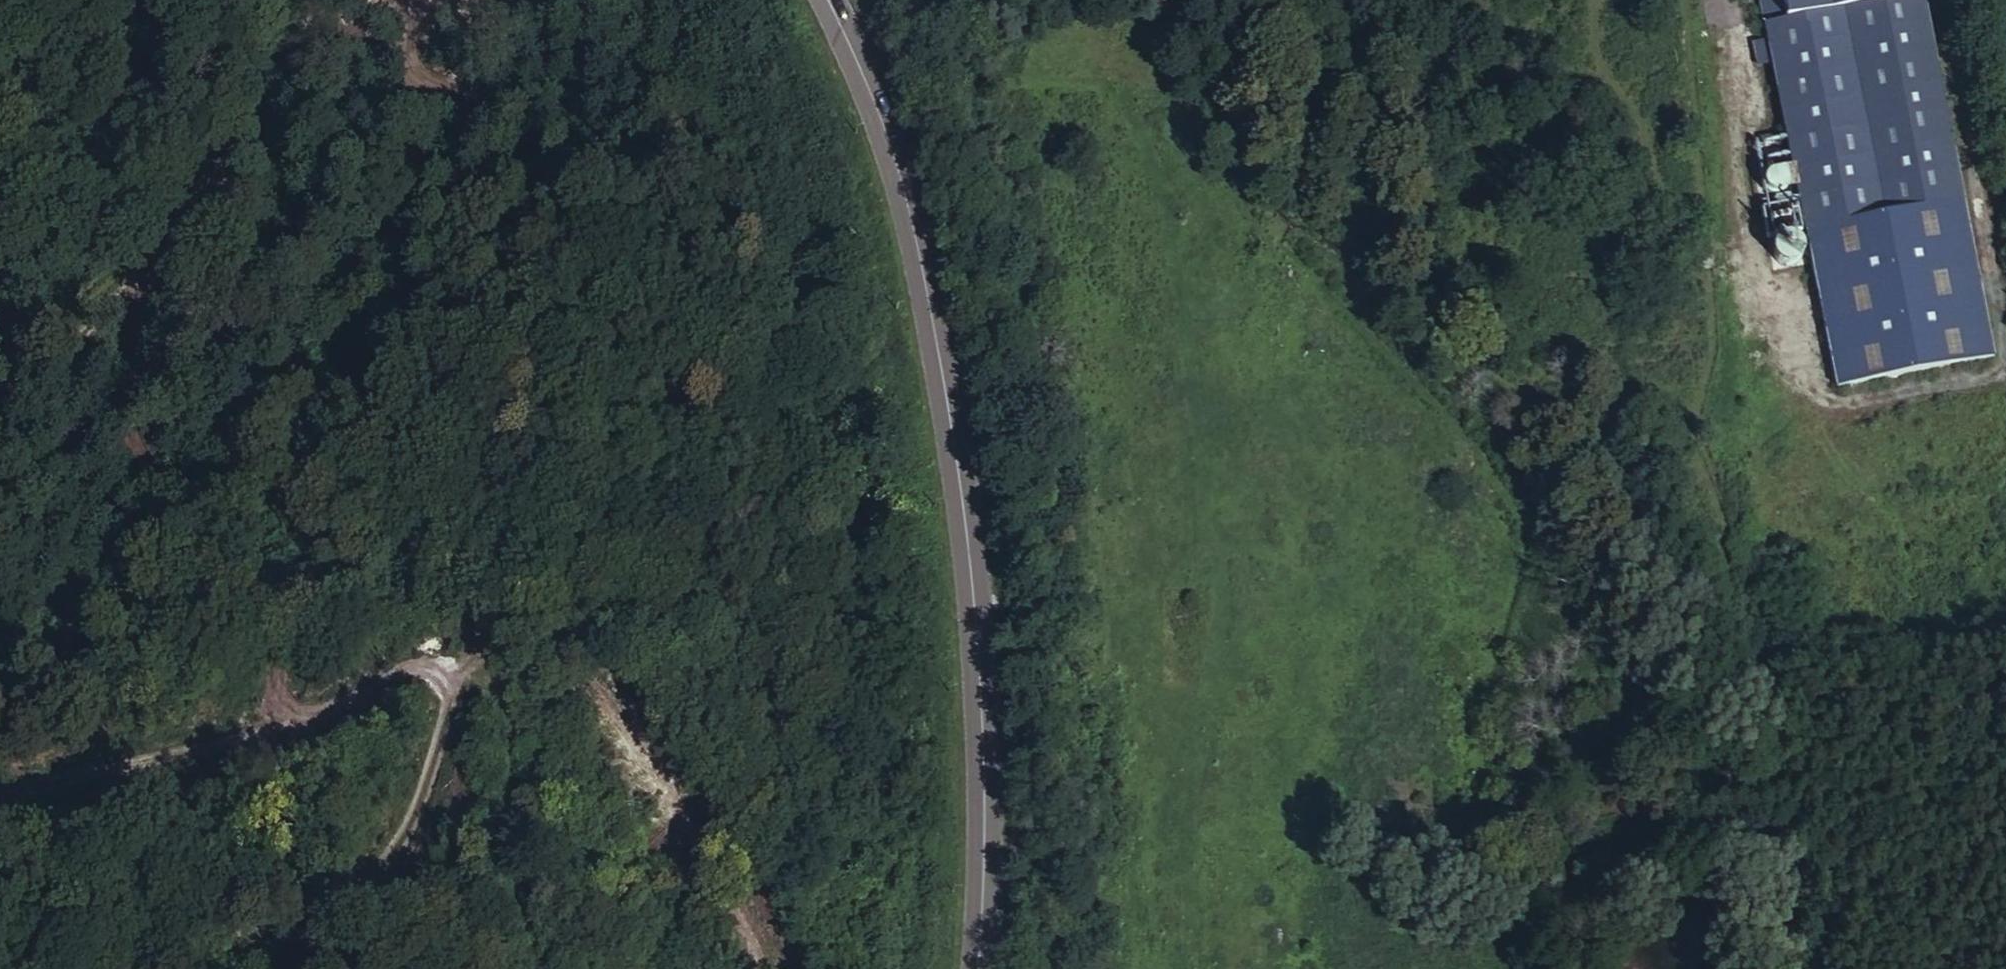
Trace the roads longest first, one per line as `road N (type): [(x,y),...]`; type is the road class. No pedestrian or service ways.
road 1 (tertiary): [(829,0),(907,202),(956,450),(975,607),(964,968)]
road 2 (track): [(532,968),(520,874),(487,803),(475,703),(448,668),(430,666),(344,694),(144,785),(0,822)]
road 3 (track): [(0,391),(33,379),(107,323),(181,254),(205,217),(221,211)]

